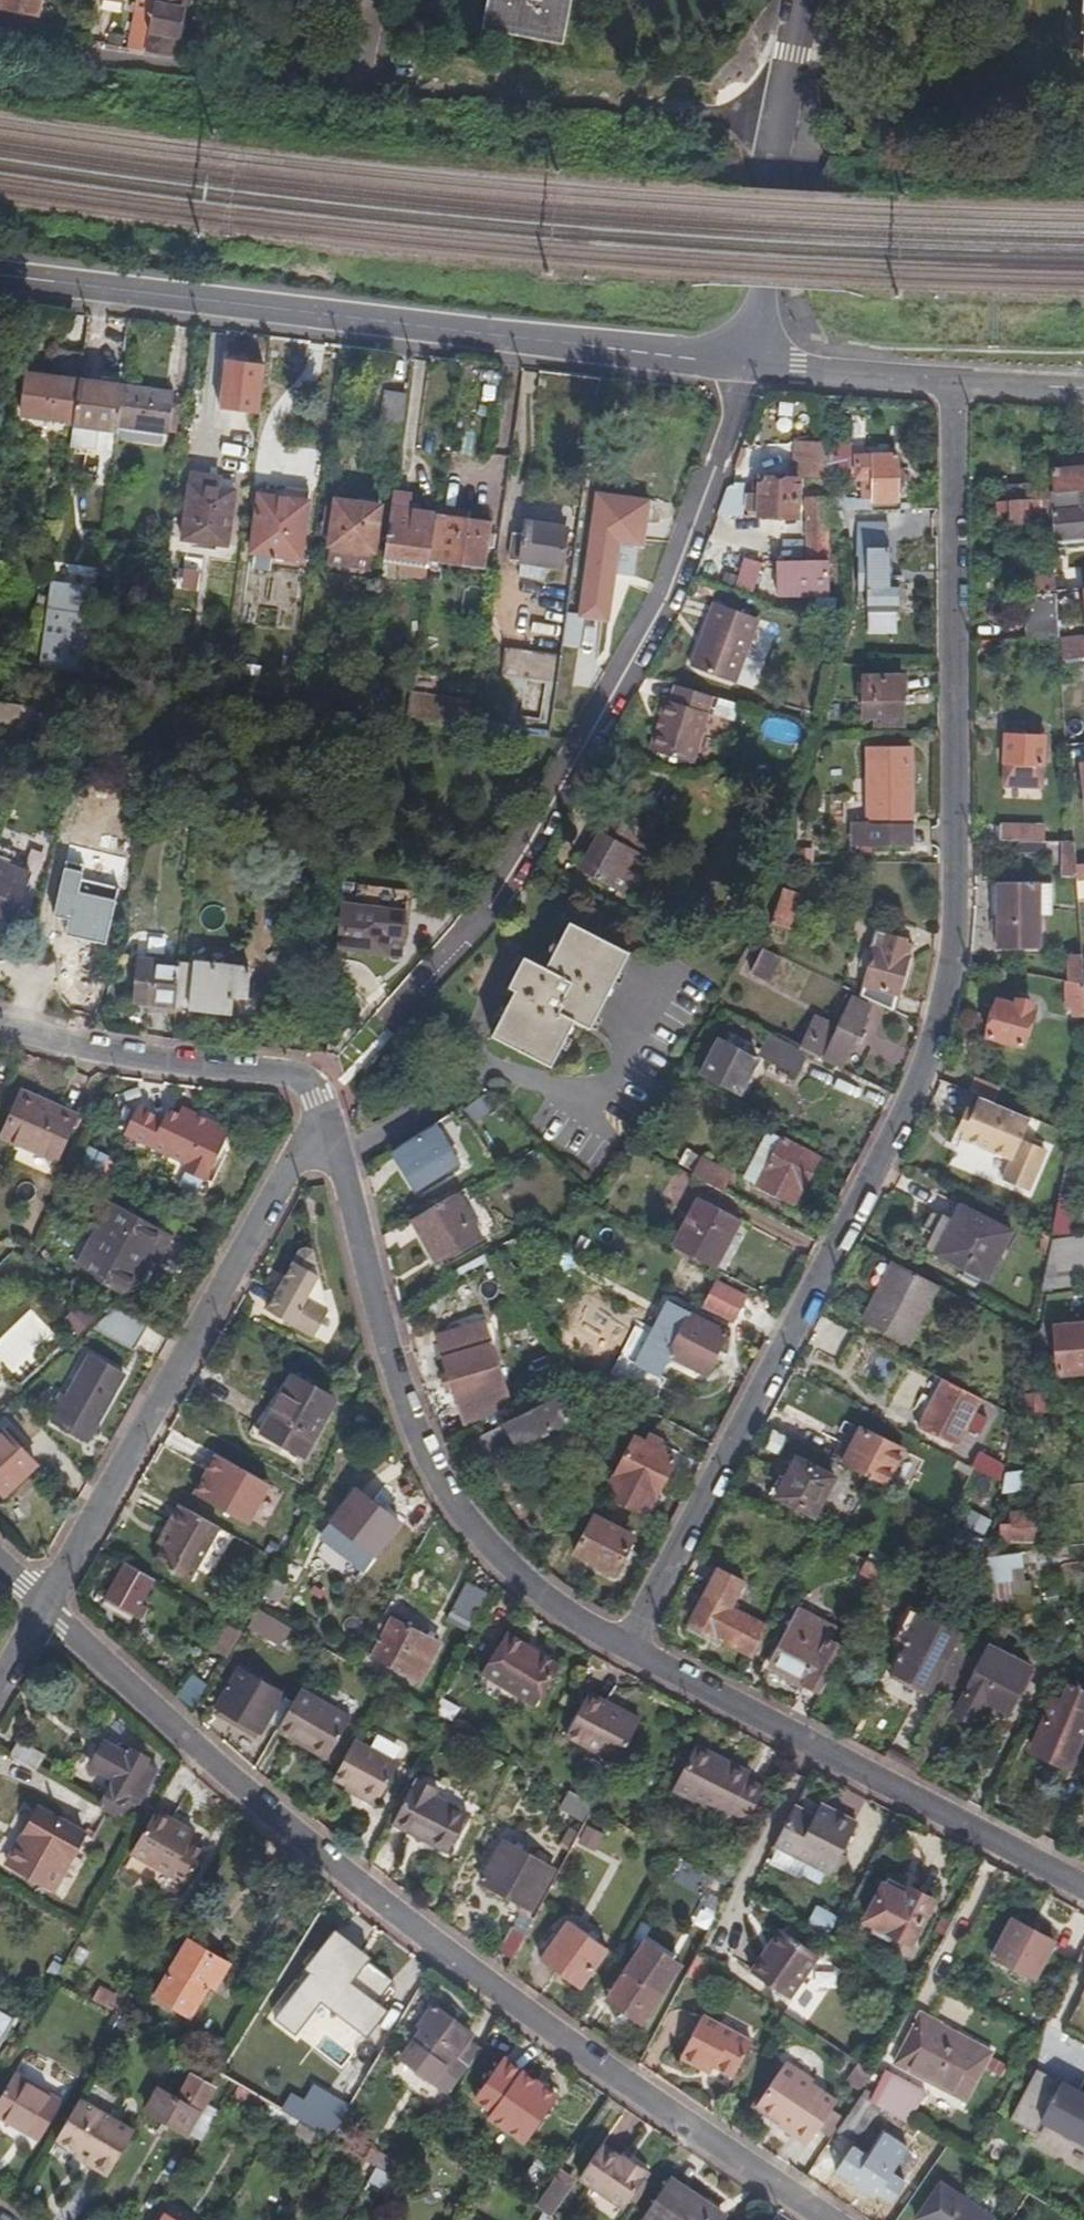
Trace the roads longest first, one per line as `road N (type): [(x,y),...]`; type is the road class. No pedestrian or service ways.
road 1 (residential): [(616,1651),(912,1110),(954,926),(954,383)]
road 2 (residential): [(823,2219),(613,2078),(276,1826),(44,1609)]
road 3 (tertiary): [(748,364),(0,276)]
road 4 (residential): [(748,364),(684,550),(530,848),(460,941)]
road 5 (residential): [(319,1112),(405,1423),(450,1510),(523,1588),(616,1651)]
road 6 (residential): [(319,1112),(44,1609)]
road 7 (residential): [(616,1651),(1083,1890)]
road 8 (residential): [(774,122),(349,84)]
road 9 (residential): [(349,84),(161,70),(0,42)]
road 10 (residential): [(0,1028),(166,1064),(291,1076),(310,1088),(319,1112)]
road 11 (tertiary): [(774,122),(748,364)]
road 12 (residential): [(954,383),(748,364)]
road 13 (residential): [(1083,388),(954,383)]
road 14 (tertiary): [(799,0),(774,122)]

